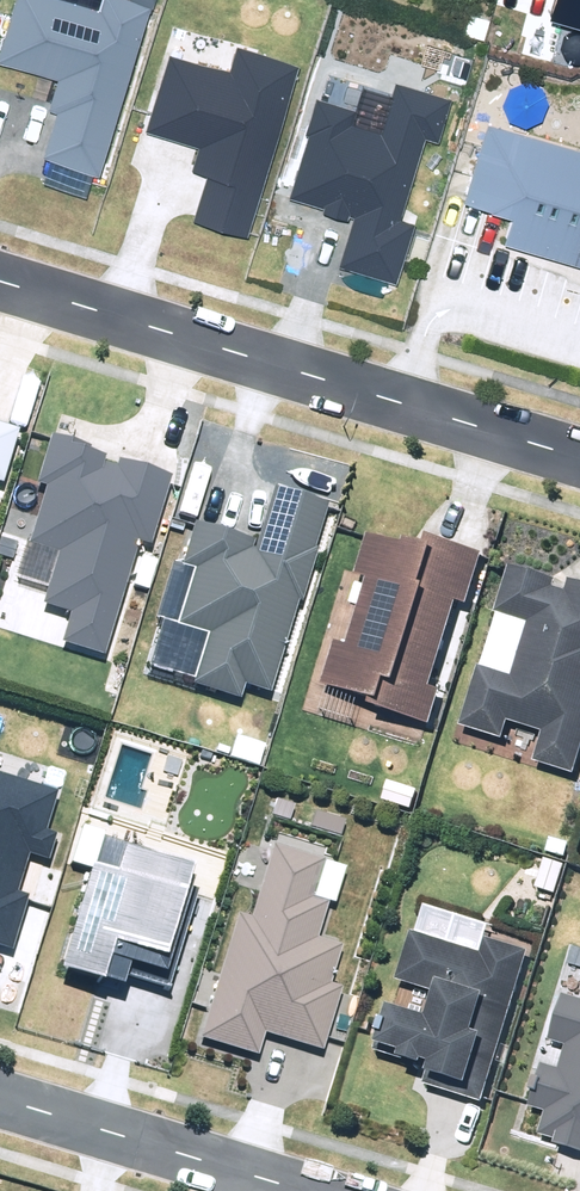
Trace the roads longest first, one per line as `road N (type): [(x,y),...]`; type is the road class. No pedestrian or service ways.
road 1 (residential): [(579,459),(0,282)]
road 2 (residential): [(314,1190),(0,1095)]

